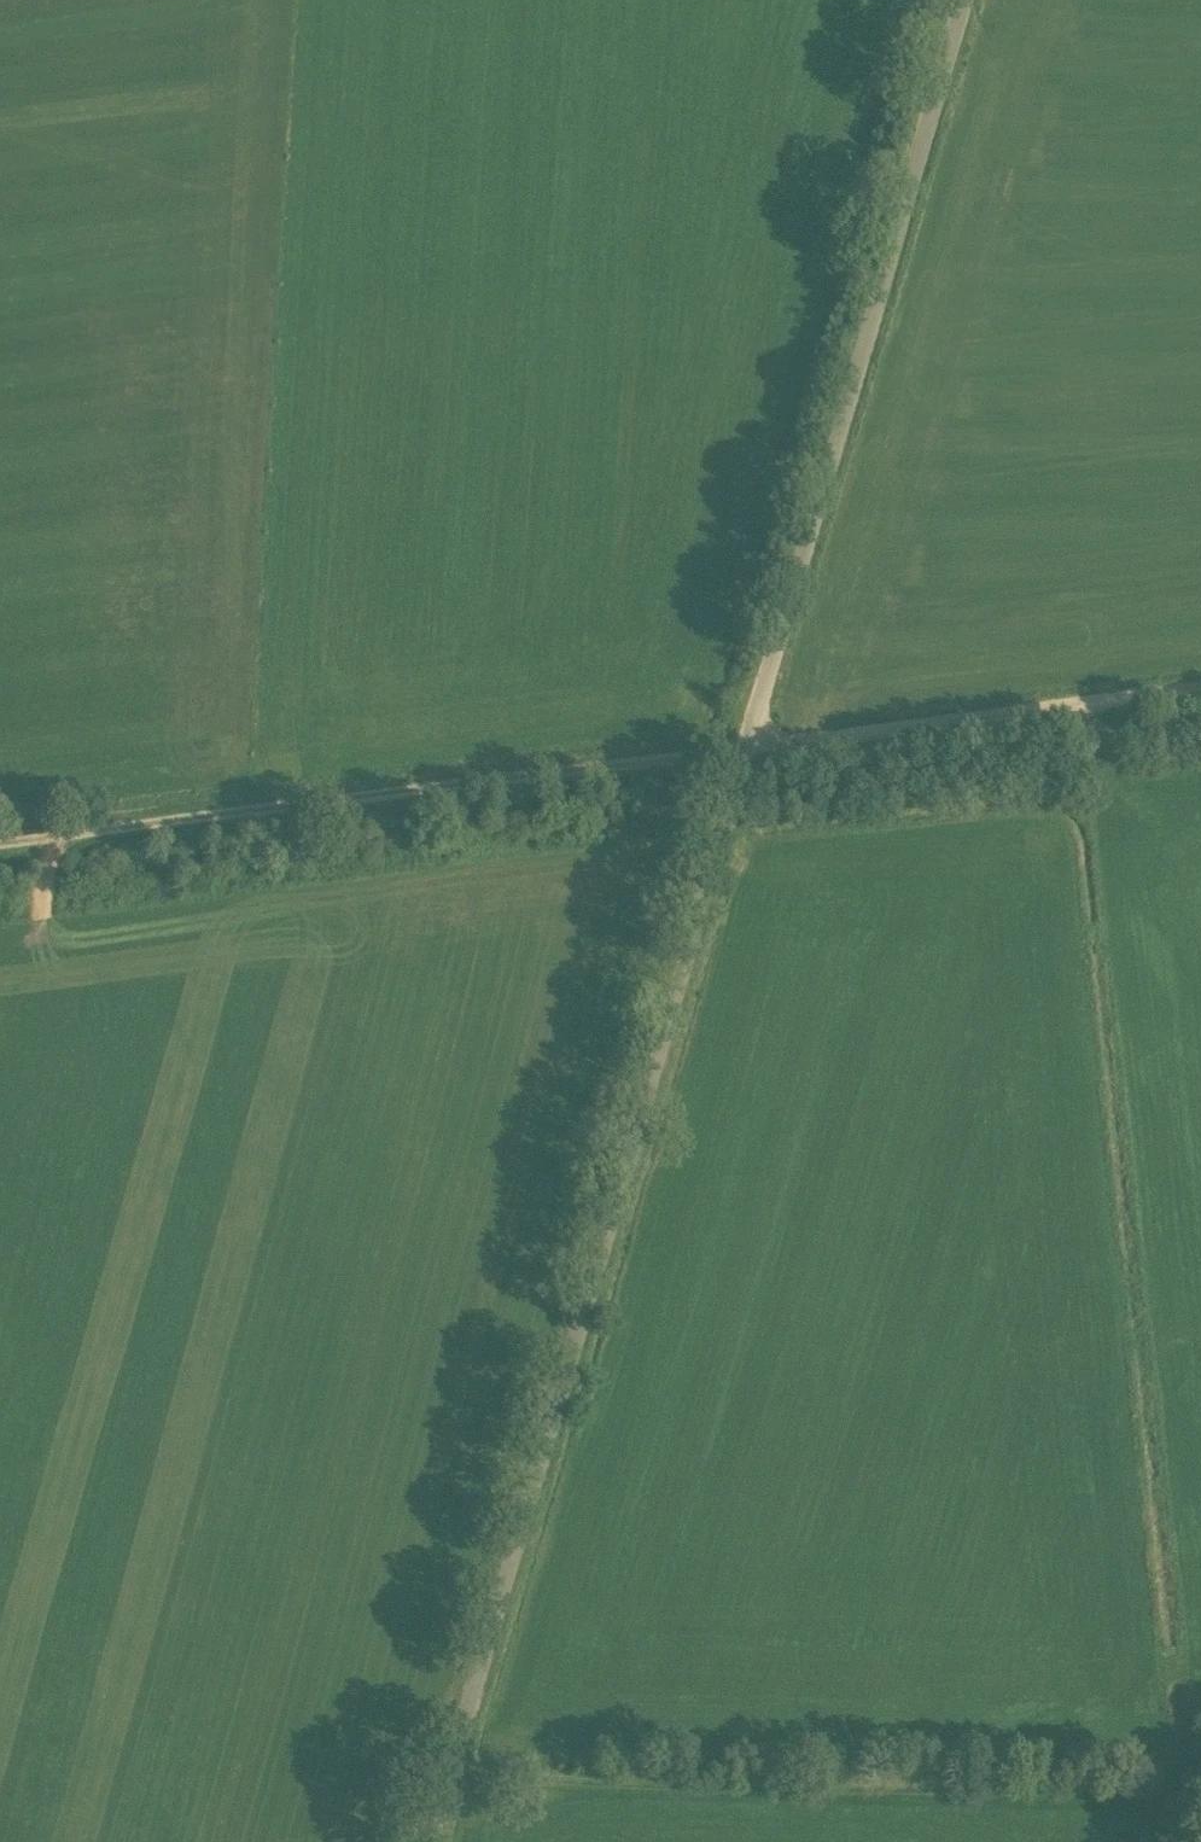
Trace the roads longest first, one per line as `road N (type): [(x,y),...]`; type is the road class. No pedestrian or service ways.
road 1 (unclassified): [(428,1841),(962,0)]
road 2 (track): [(745,750),(0,839)]
road 3 (track): [(1200,691),(745,750)]

